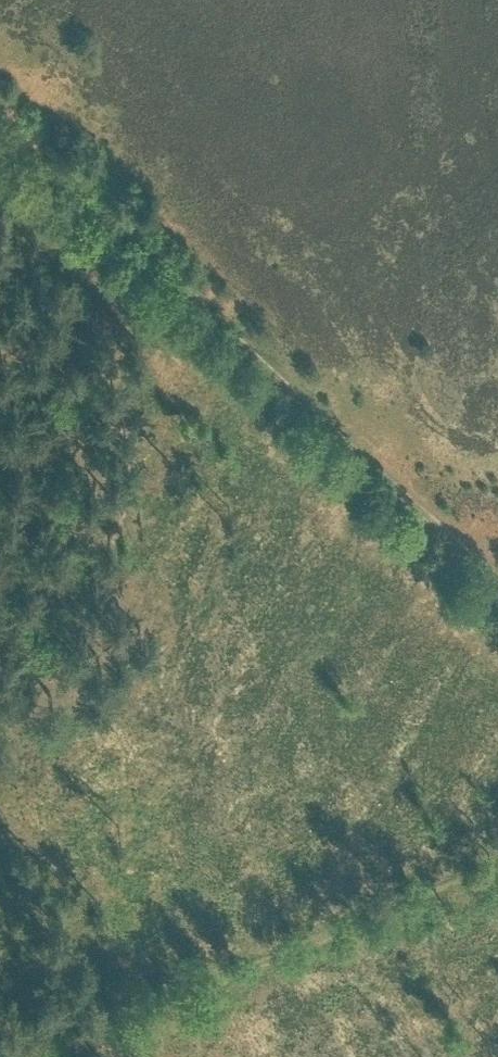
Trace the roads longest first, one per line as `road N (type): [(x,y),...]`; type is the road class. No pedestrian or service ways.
road 1 (track): [(472,556),(0,125)]
road 2 (track): [(29,1056),(497,855)]

